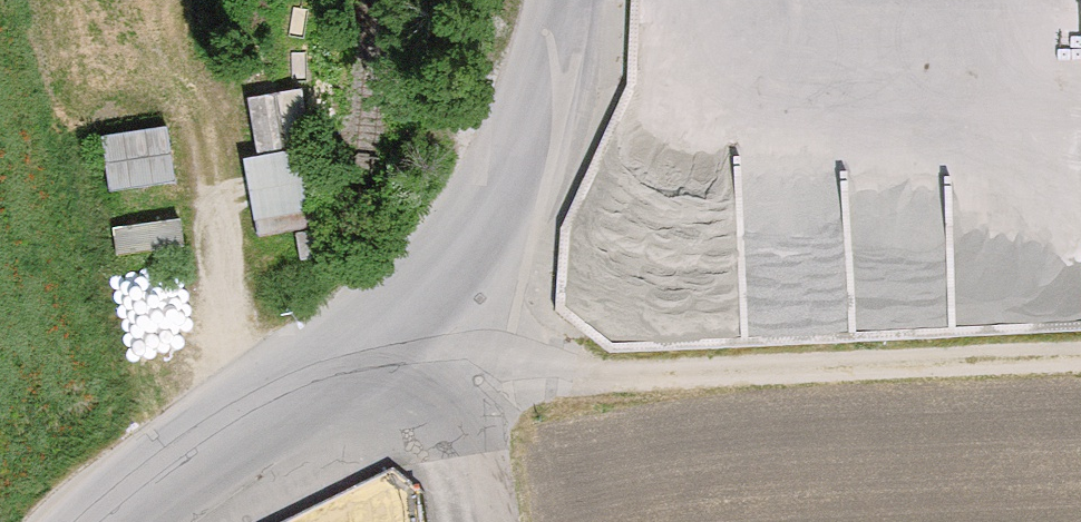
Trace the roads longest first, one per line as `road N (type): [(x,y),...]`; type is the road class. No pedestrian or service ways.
road 1 (unclassified): [(106,521),(210,440),(378,328),(452,256),(502,182),(550,85),(569,0)]
road 2 (track): [(378,328),(609,378),(1080,357)]

